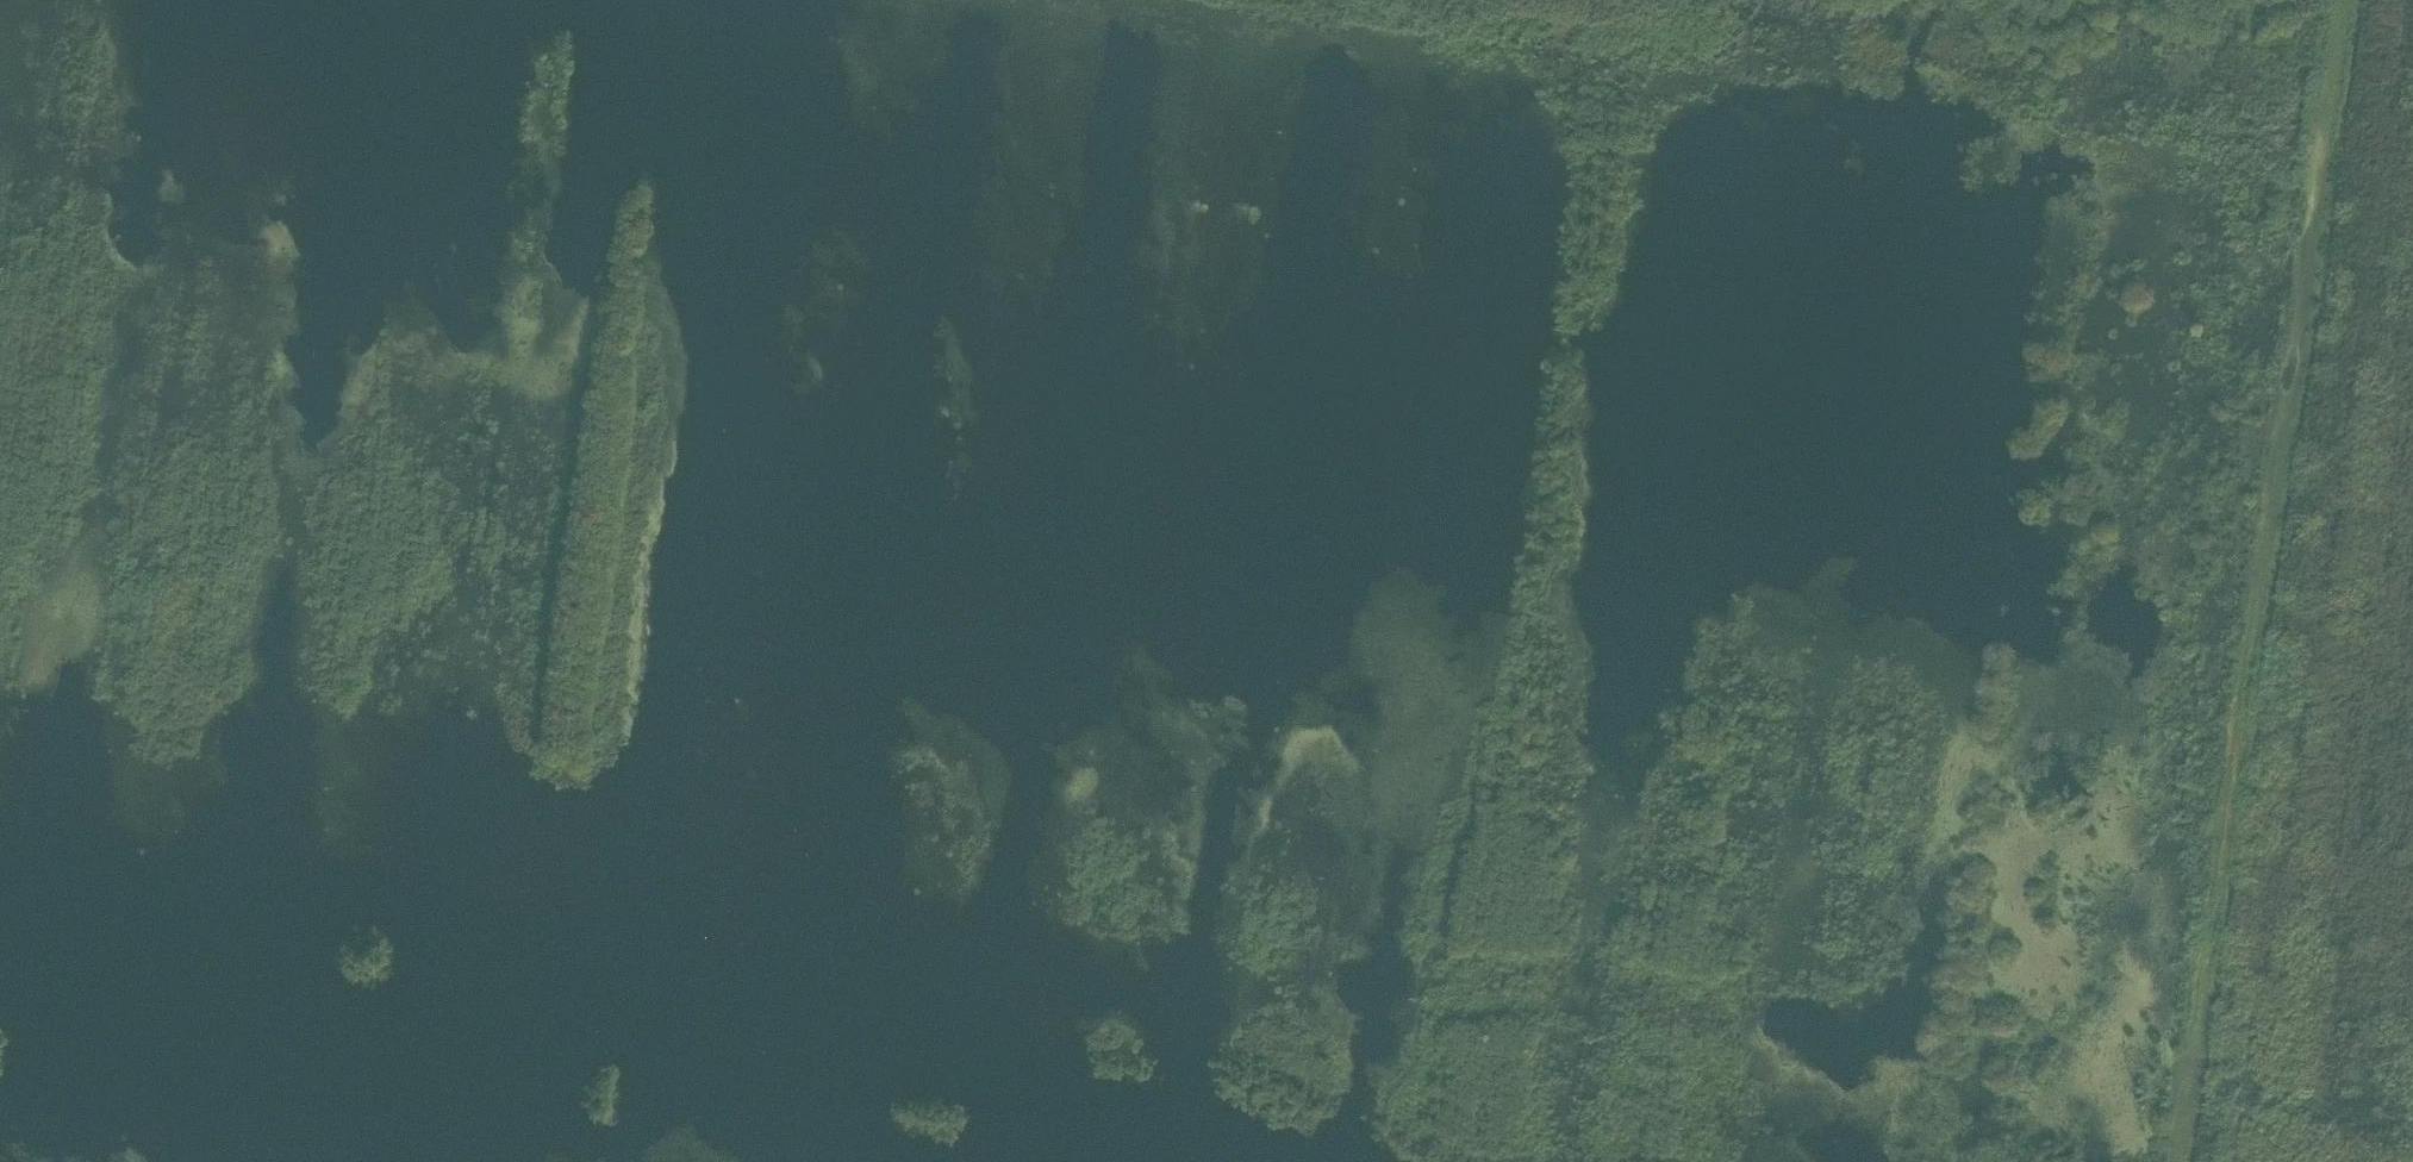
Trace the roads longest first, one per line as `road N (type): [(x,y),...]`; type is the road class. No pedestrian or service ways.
road 1 (track): [(2341,0),(2173,1161)]

